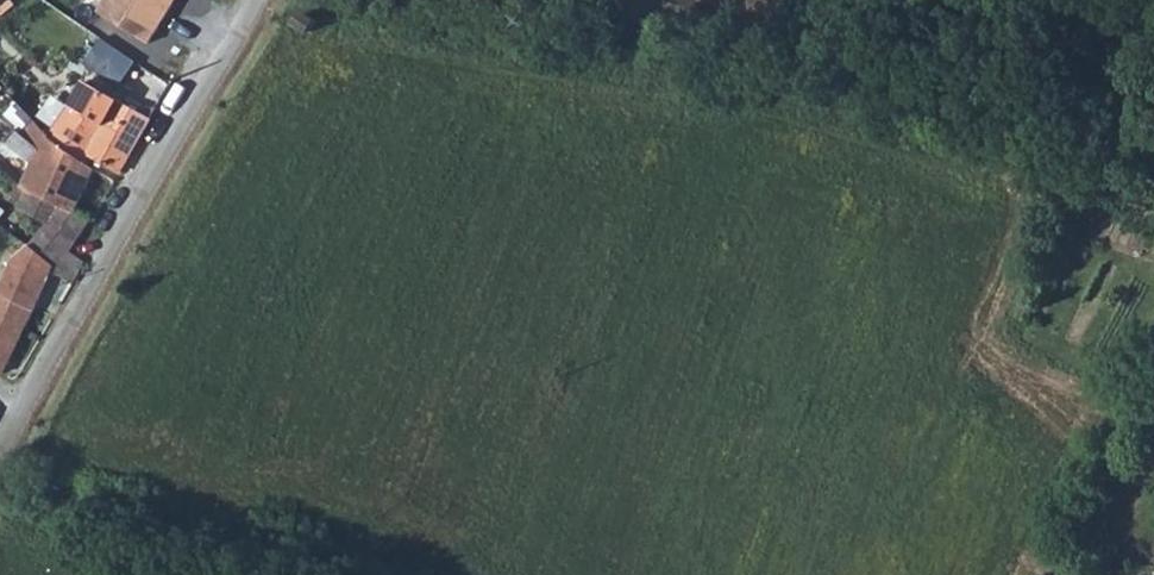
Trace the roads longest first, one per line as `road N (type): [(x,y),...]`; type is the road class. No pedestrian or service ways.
road 1 (residential): [(30,414),(258,0)]

